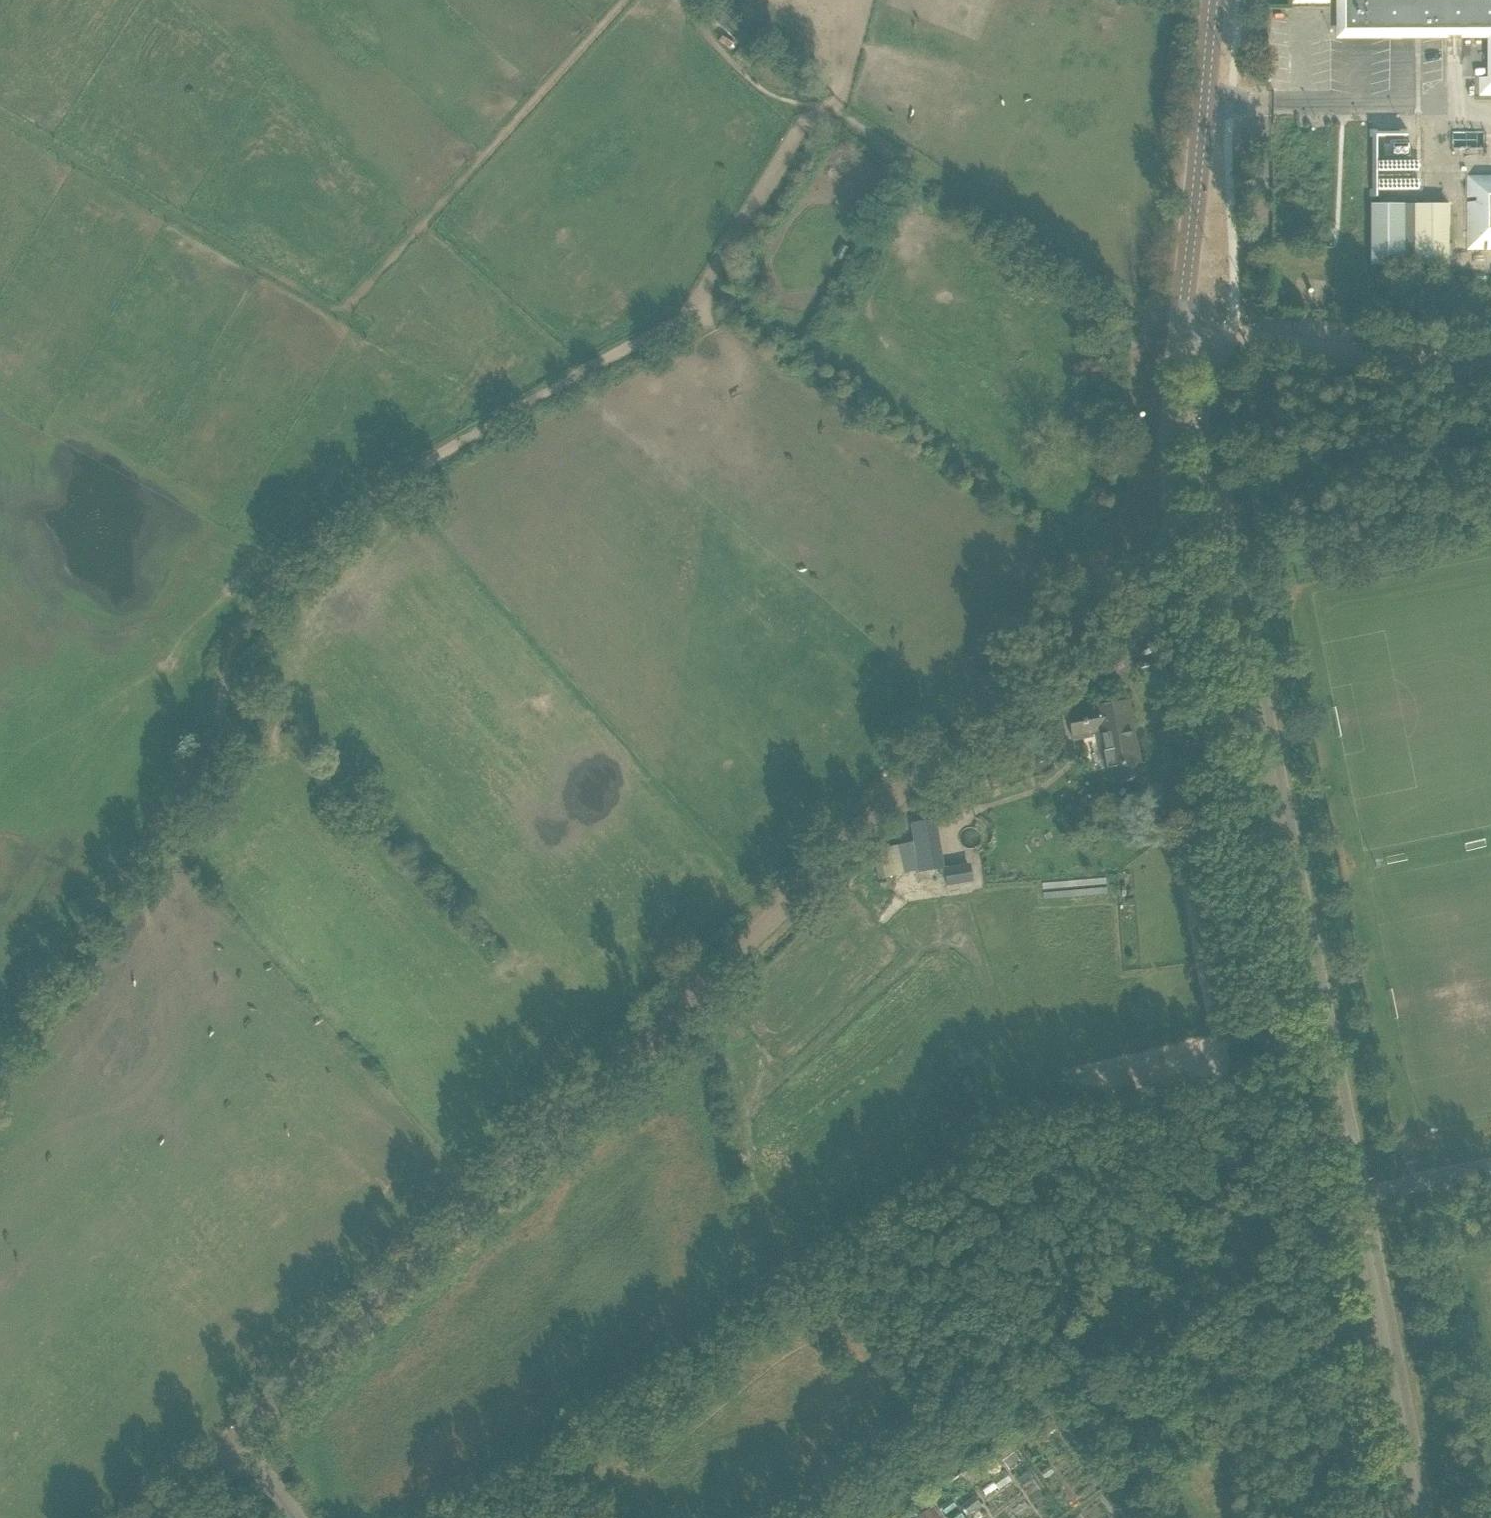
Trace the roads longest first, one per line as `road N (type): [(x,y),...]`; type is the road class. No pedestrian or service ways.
road 1 (unclassified): [(156,1517),(1099,595),(1178,543)]
road 2 (unclassified): [(1178,543),(1374,1517)]
road 3 (unclassified): [(1177,328),(1210,0)]
road 4 (unclassified): [(1490,380),(1177,328)]
road 5 (track): [(1340,1348),(1132,1419)]
road 6 (unclassified): [(1177,328),(1168,458),(1178,543)]
road 7 (track): [(1132,1419),(1200,1517)]

